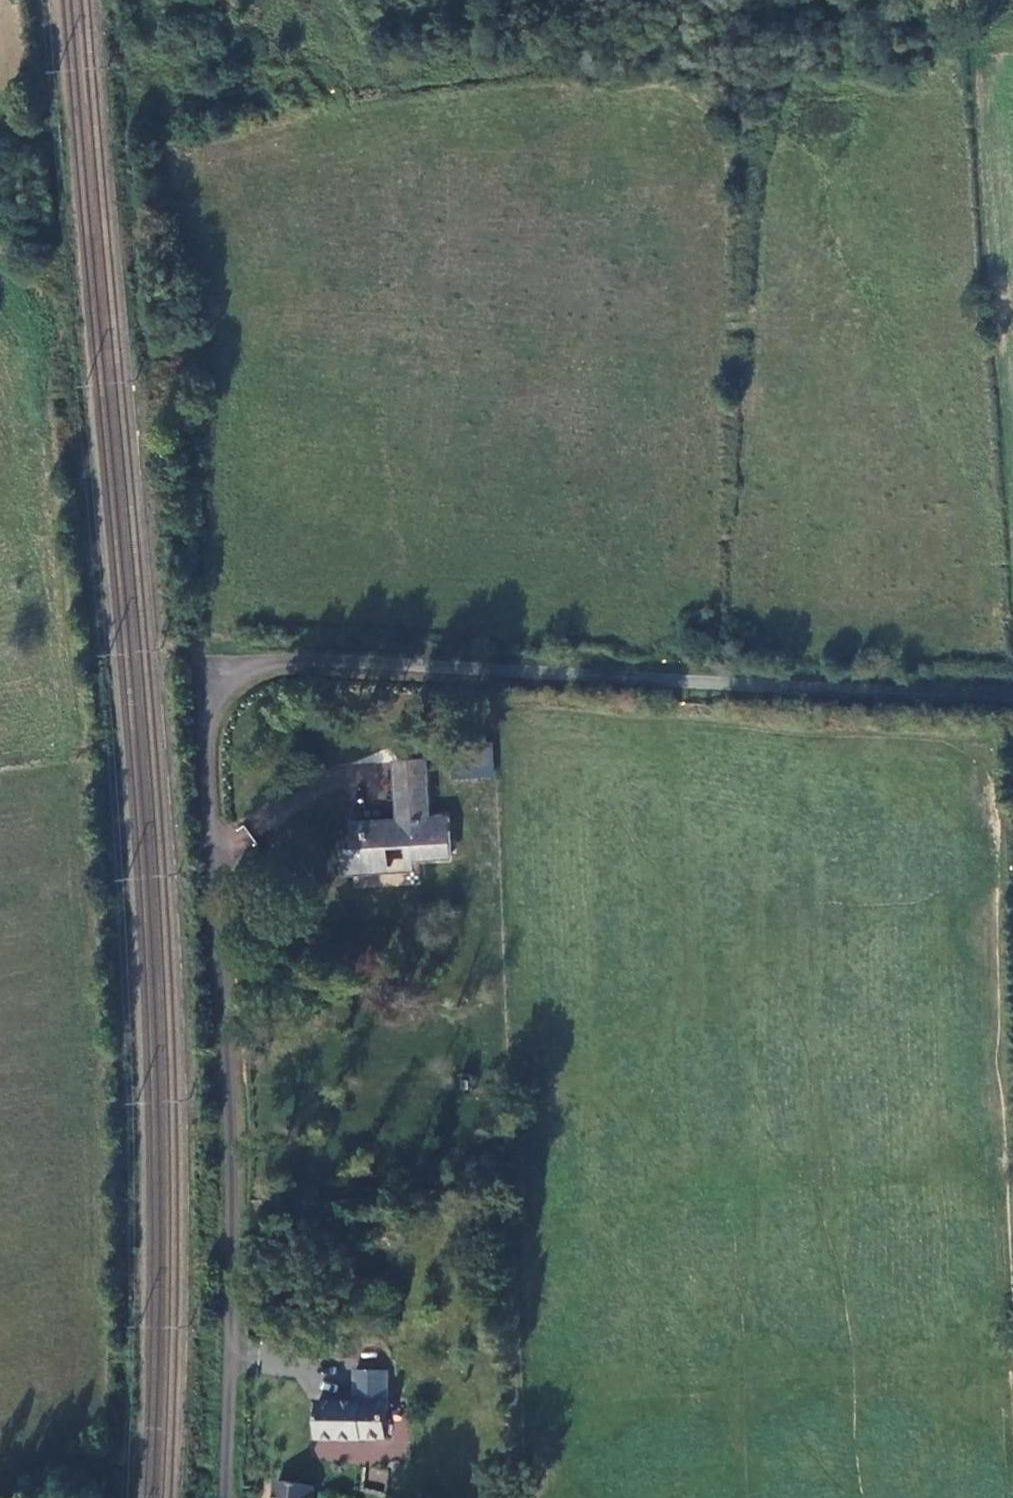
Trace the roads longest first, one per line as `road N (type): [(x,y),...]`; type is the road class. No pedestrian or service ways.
road 1 (unclassified): [(1012,694),(295,662),(253,670),(228,685),(214,706),(207,753),(232,1143),(223,1497)]

